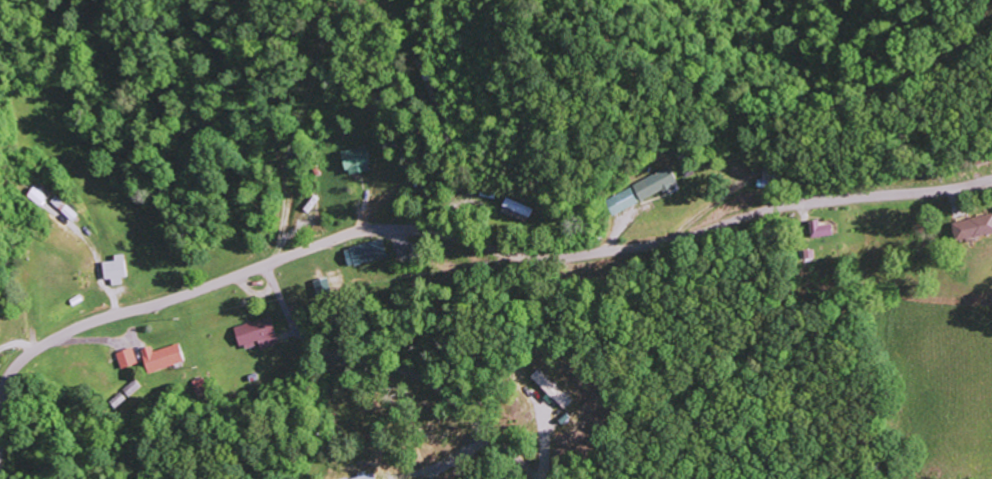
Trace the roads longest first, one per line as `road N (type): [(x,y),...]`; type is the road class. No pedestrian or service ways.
road 1 (residential): [(0,435),(10,371),(56,336),(350,231),(428,232),(532,259),(682,237),(792,203),(991,178)]
road 2 (residential): [(267,263),(310,343),(423,372),(500,435)]

